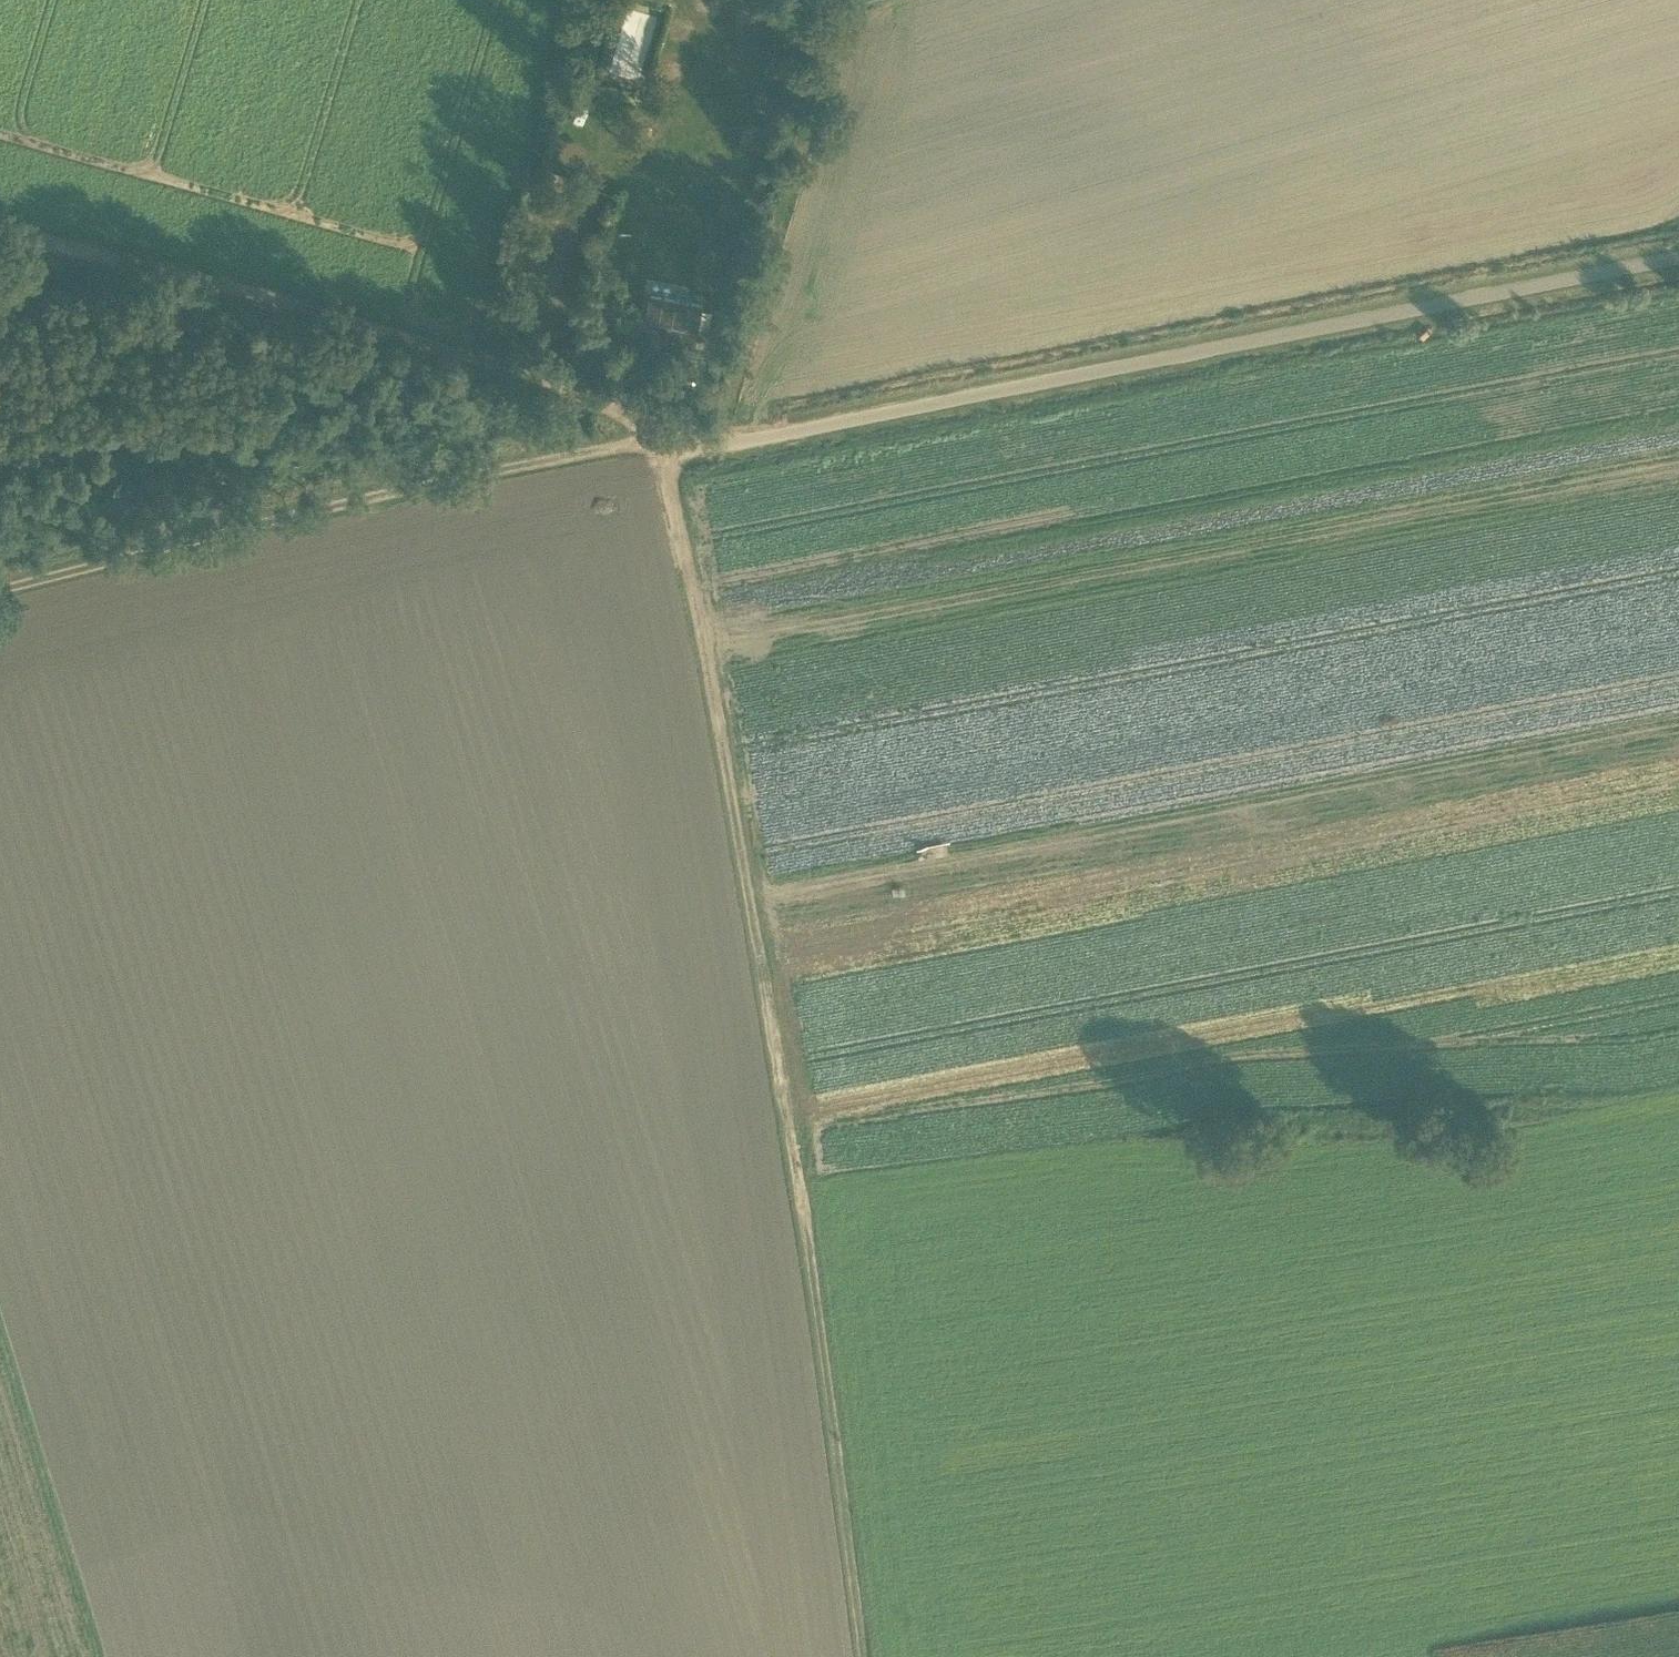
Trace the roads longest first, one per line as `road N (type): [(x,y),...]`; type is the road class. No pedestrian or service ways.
road 1 (track): [(662,444),(787,1123),(862,1656)]
road 2 (unclassified): [(662,444),(715,445),(1678,257)]
road 3 (track): [(662,444),(637,421),(551,383),(0,228)]
road 4 (track): [(662,444),(378,494),(0,589)]
road 5 (track): [(715,445),(844,0)]
road 6 (track): [(614,411),(616,354),(568,306),(556,276),(608,185),(661,148),(710,31)]

